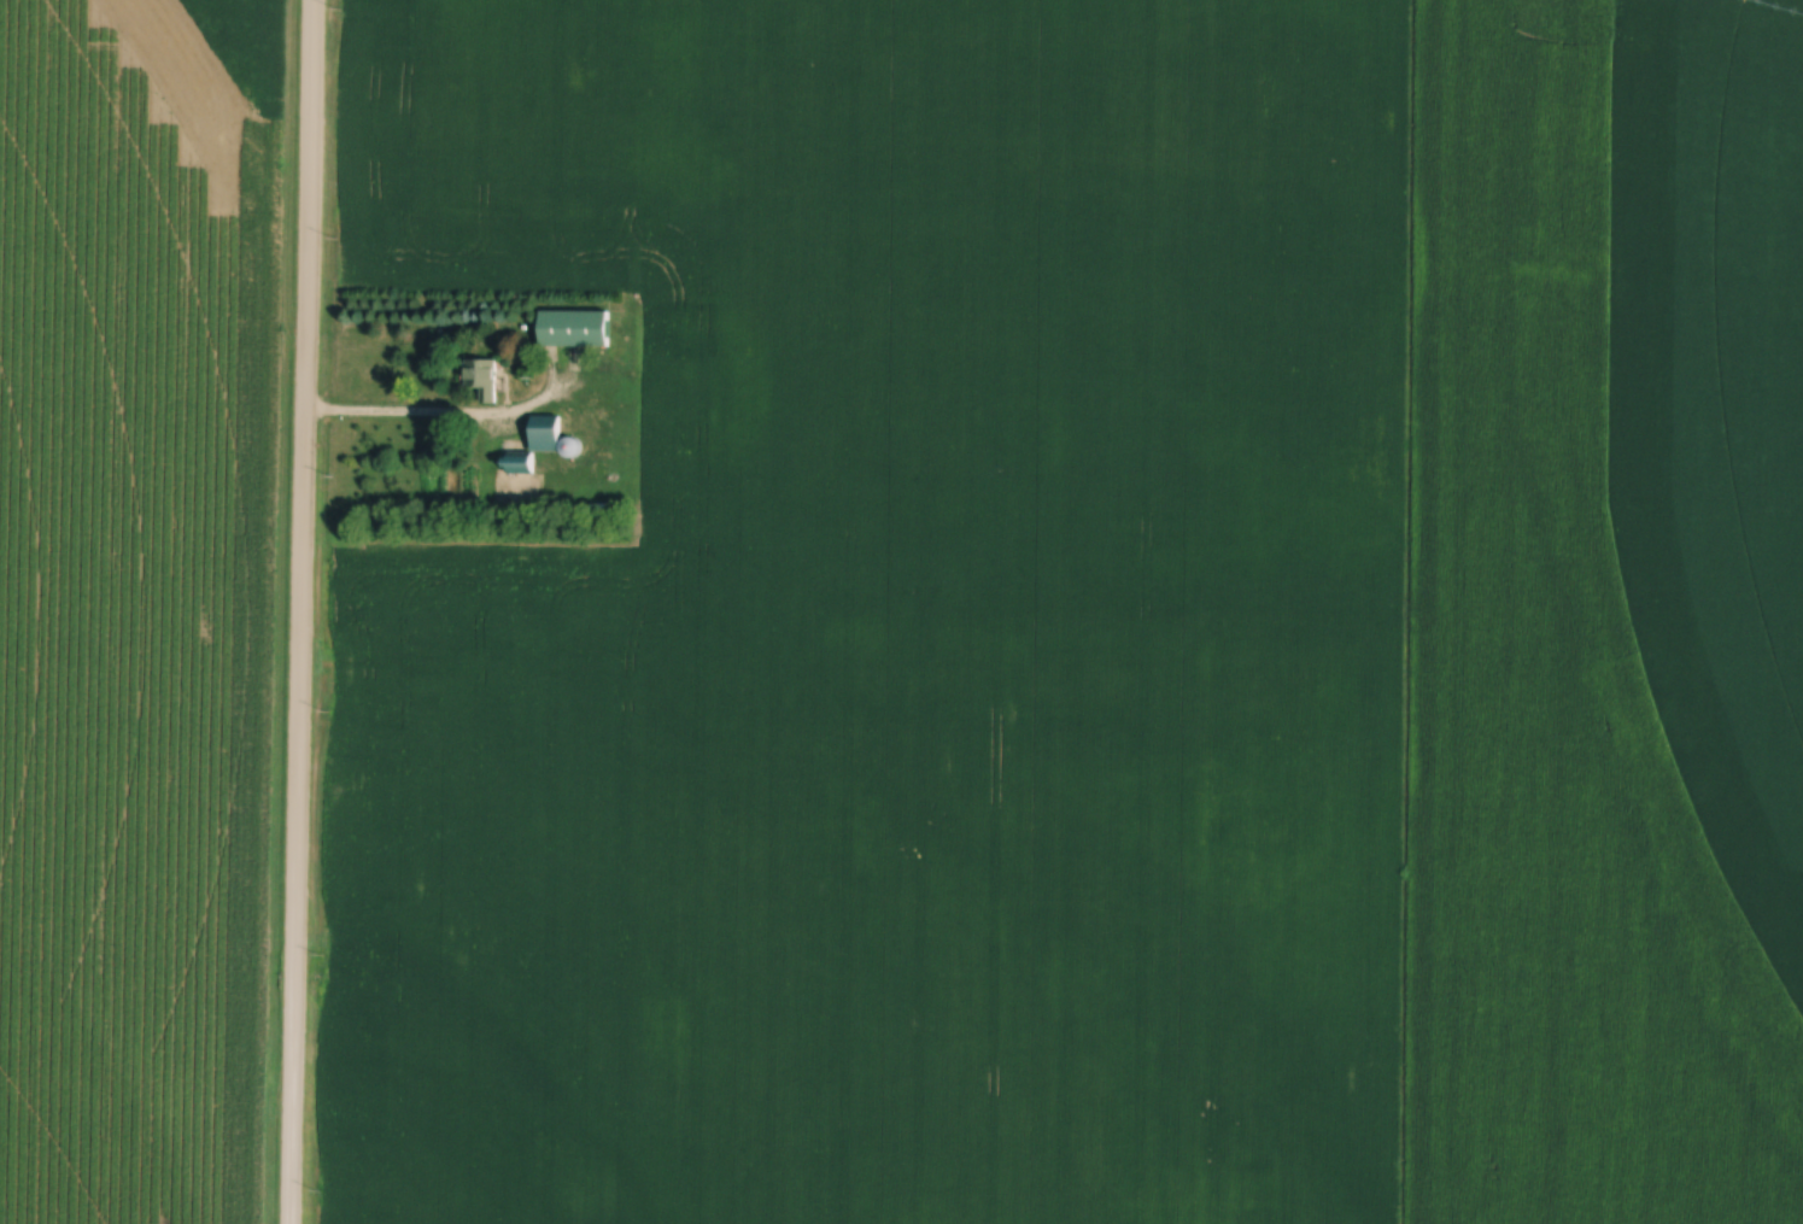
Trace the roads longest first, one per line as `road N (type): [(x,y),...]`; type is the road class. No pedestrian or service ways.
road 1 (tertiary): [(291,1223),(314,0)]

